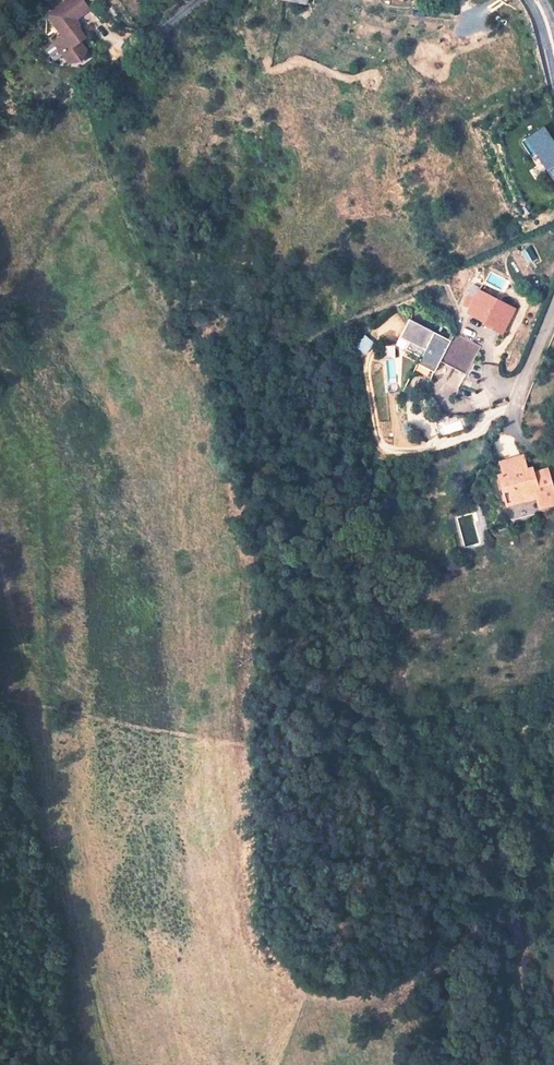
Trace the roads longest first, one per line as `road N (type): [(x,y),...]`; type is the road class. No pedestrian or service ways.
road 1 (track): [(126,1064),(111,1043),(32,742),(28,514),(0,432)]
road 2 (residential): [(553,299),(507,424),(523,453),(553,460)]

